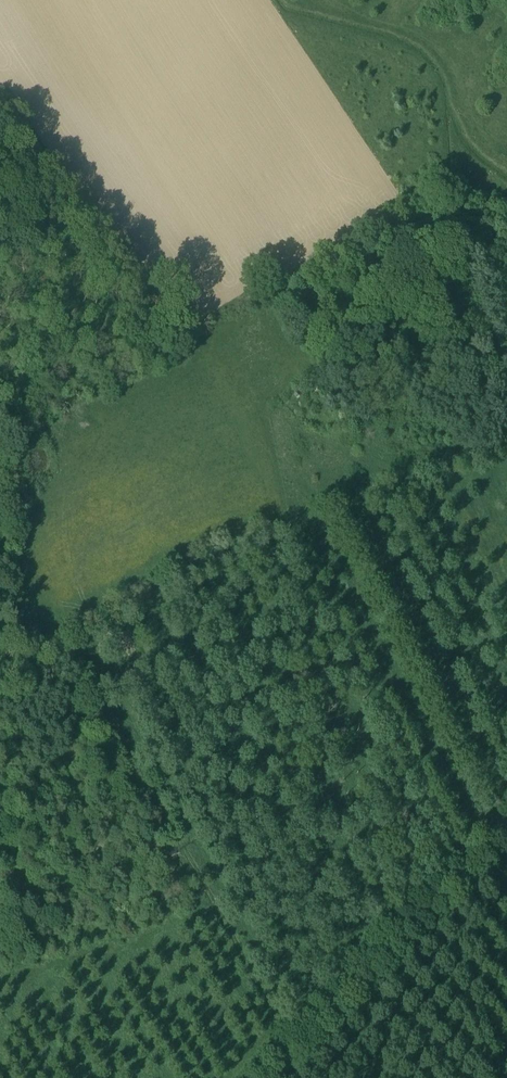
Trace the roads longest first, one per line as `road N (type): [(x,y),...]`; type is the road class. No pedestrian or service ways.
road 1 (unclassified): [(263,1077),(506,824)]

